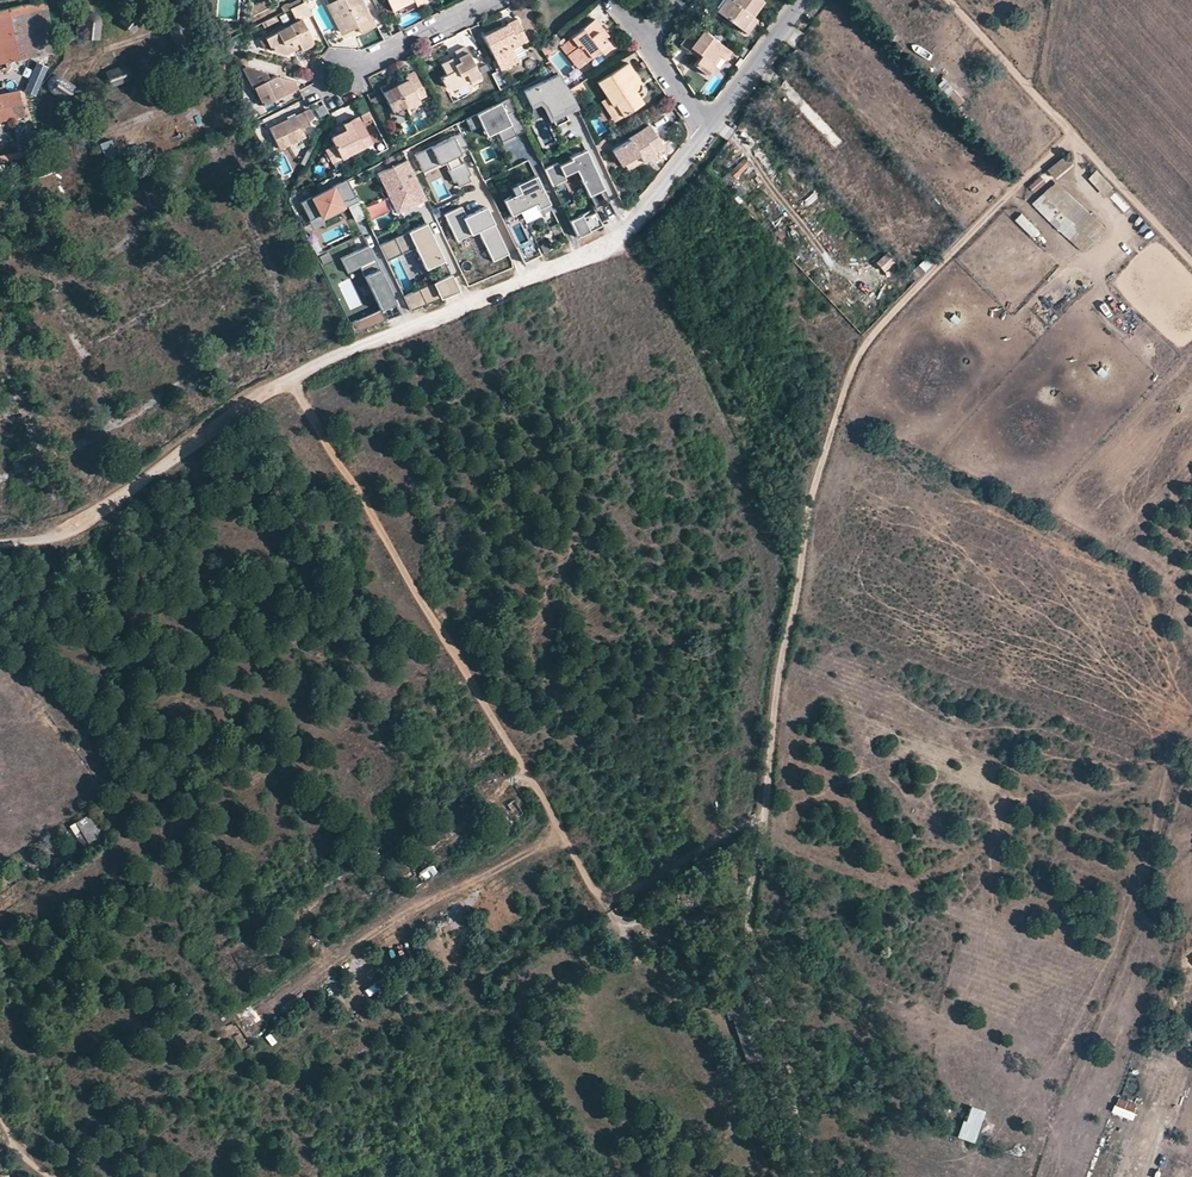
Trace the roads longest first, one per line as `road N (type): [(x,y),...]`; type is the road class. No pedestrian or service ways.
road 1 (track): [(1076,133),(870,338),(812,487),(798,603),(778,683),(751,916),(752,957),(786,1049),(814,1176)]
road 2 (track): [(293,380),(629,940)]
road 3 (residential): [(705,131),(669,187),(626,230),(346,353)]
road 4 (unclassified): [(346,353),(99,510),(60,531),(0,541)]
road 5 (track): [(766,804),(605,900)]
road 6 (track): [(1076,133),(951,0)]
road 7 (track): [(1191,255),(1076,133)]
road 8 (residential): [(803,0),(705,131)]
road 9 (residential): [(489,0),(351,69)]

